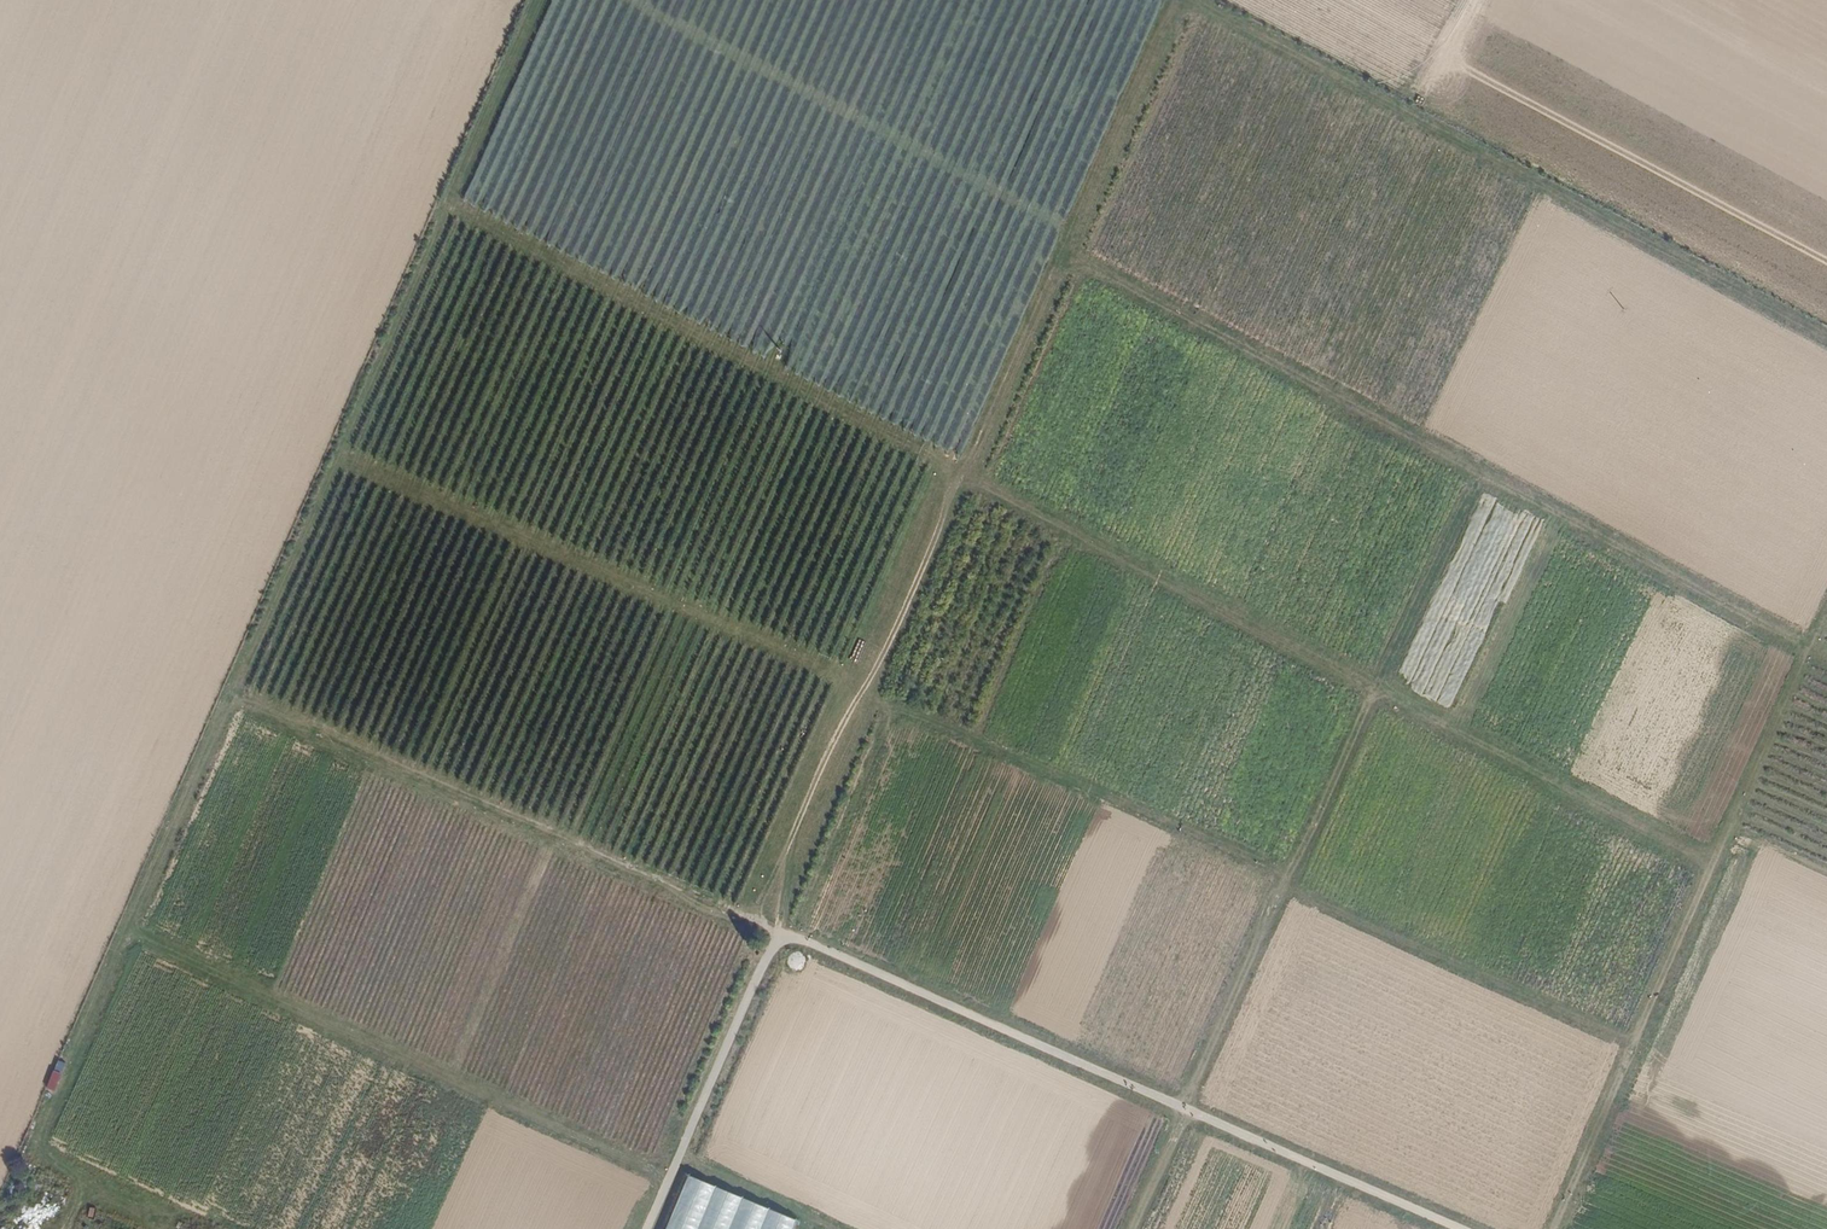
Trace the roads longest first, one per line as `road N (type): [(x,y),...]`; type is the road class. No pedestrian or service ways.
road 1 (track): [(1712,862),(446,204)]
road 2 (track): [(539,0),(39,1130),(45,1160),(74,1182),(62,1228)]
road 3 (track): [(232,696),(1458,1228)]
road 4 (track): [(1179,0),(765,924)]
road 5 (track): [(1826,647),(1064,257)]
road 6 (track): [(1826,340),(1180,0)]
road 7 (track): [(1554,1228),(1826,614)]
road 8 (track): [(128,930),(673,1174)]
road 9 (track): [(1135,1228),(1376,691)]
road 10 (track): [(866,685),(340,448)]
road 11 (track): [(1293,877),(863,692)]
road 12 (track): [(1634,1044),(1287,891)]
road 13 (track): [(649,1228),(779,931)]

